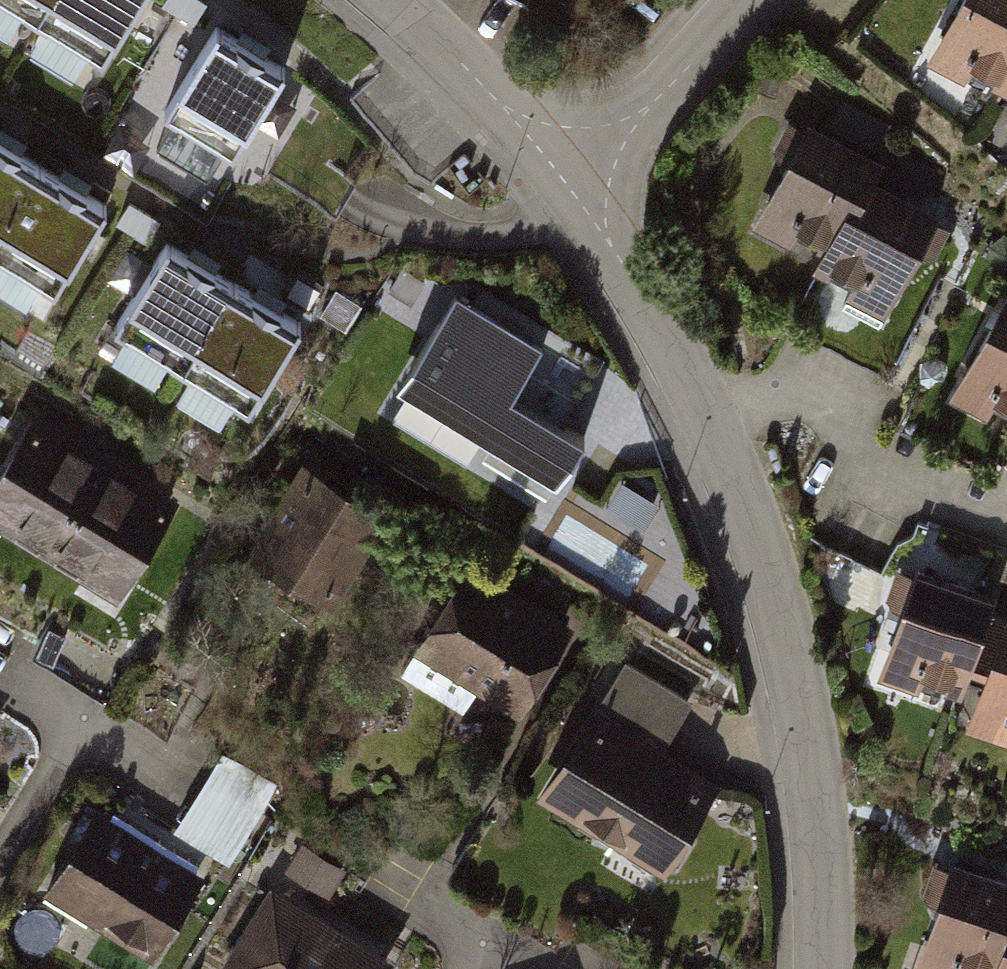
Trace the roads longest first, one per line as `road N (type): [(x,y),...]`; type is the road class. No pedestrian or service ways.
road 1 (residential): [(564,185),(645,303),(703,425),(769,597),(813,767),(827,968)]
road 2 (residential): [(750,0),(708,50),(564,185)]
road 3 (residential): [(393,0),(505,111),(564,185)]

